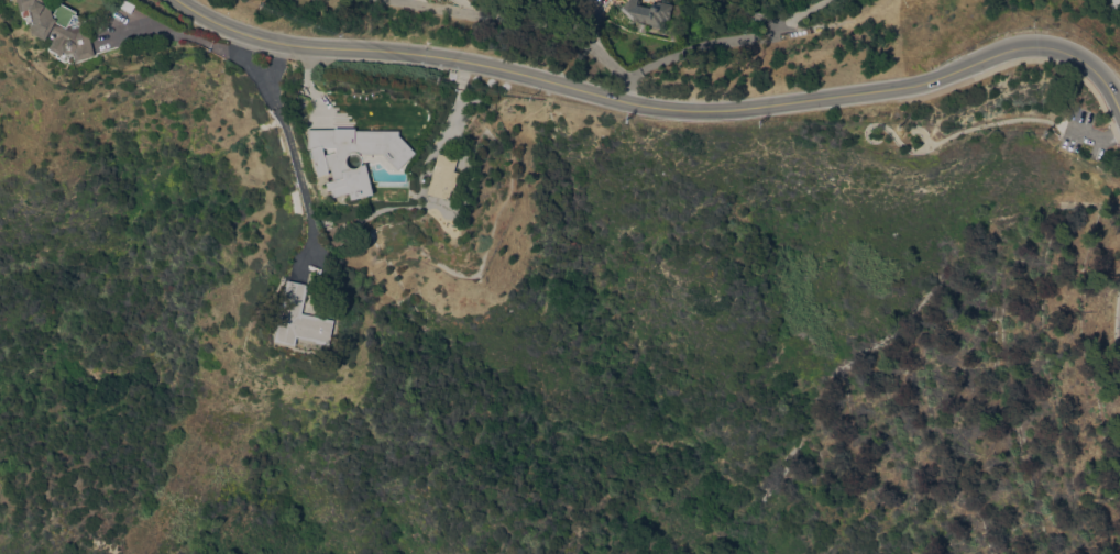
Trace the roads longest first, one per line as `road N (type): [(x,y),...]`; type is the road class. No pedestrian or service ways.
road 1 (secondary): [(1119,123),(1094,70),(1069,51),(1036,45),(897,87),(711,109),(630,104),(443,53),(249,32),(187,0)]

